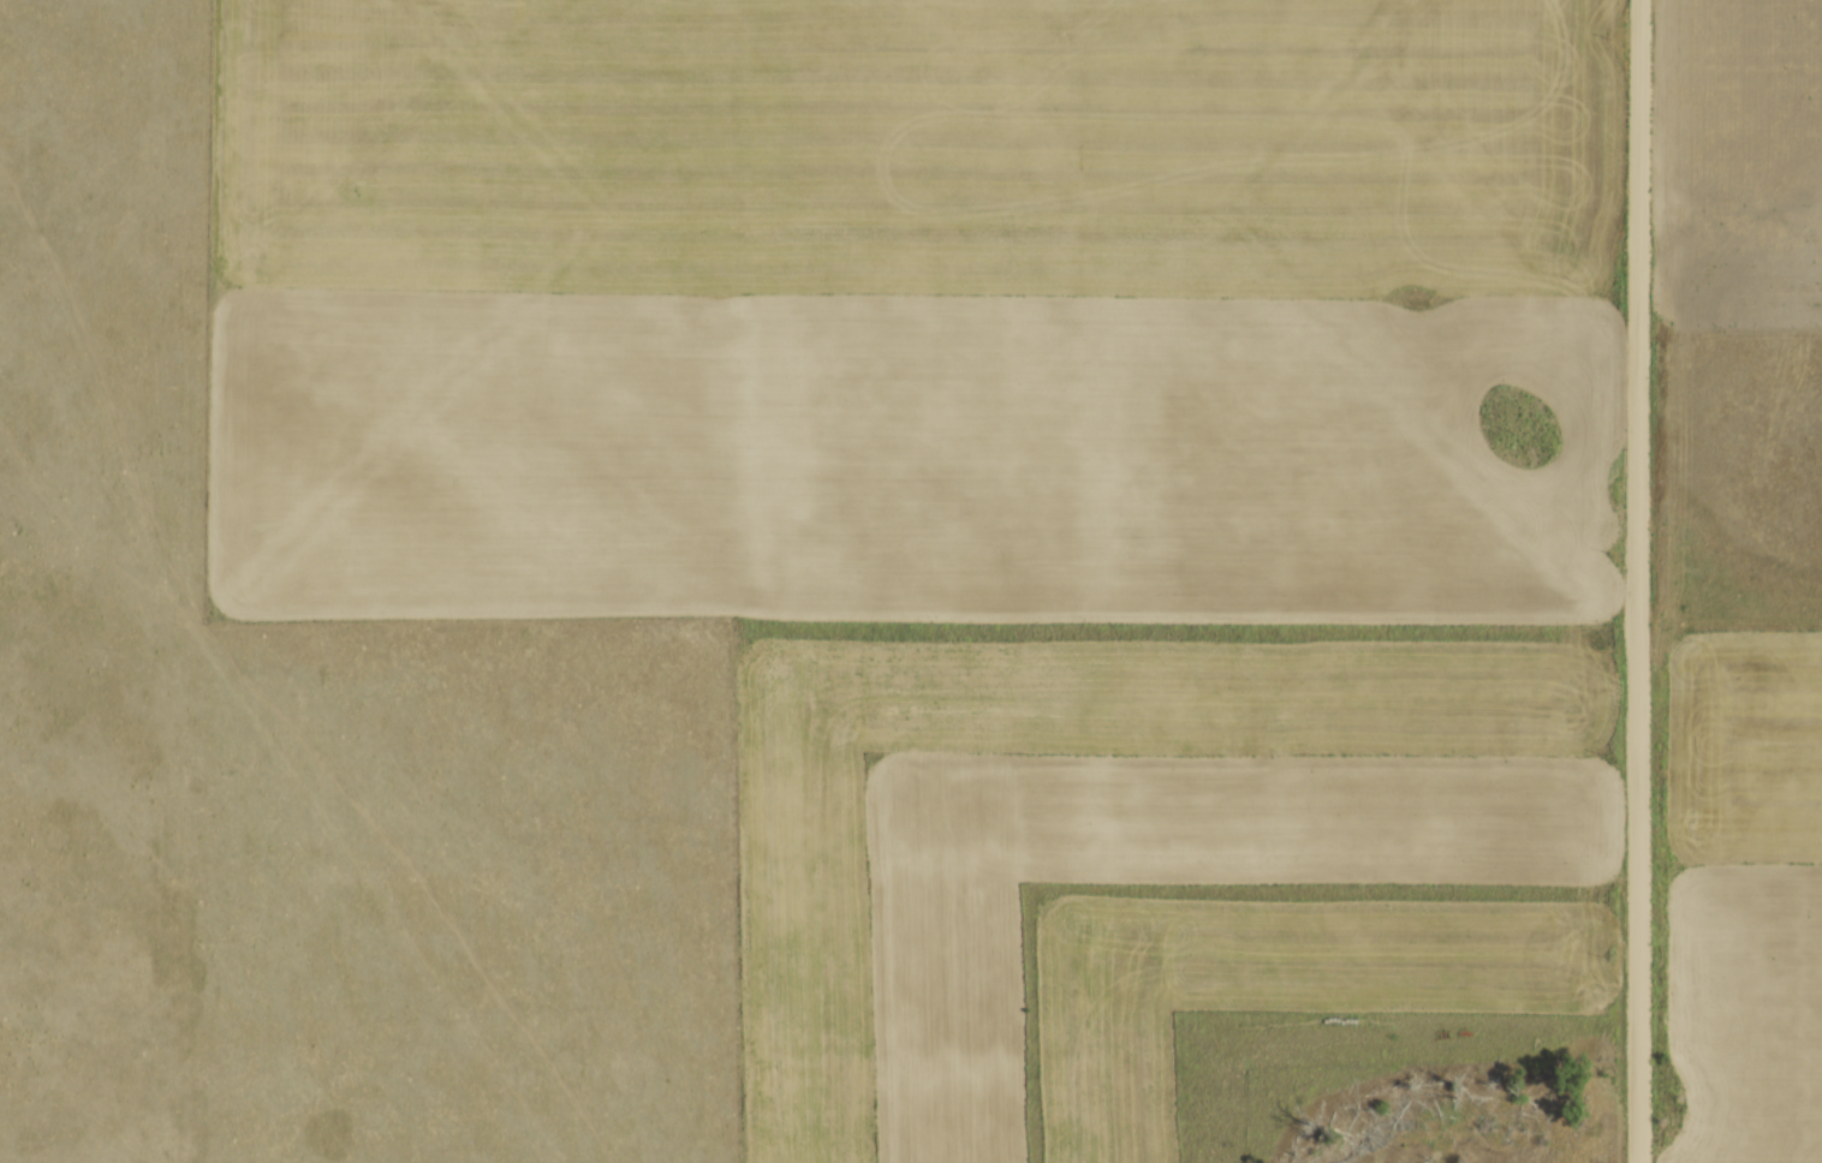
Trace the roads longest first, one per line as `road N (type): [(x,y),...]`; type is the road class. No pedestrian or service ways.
road 1 (residential): [(1639,1162),(1638,0)]

